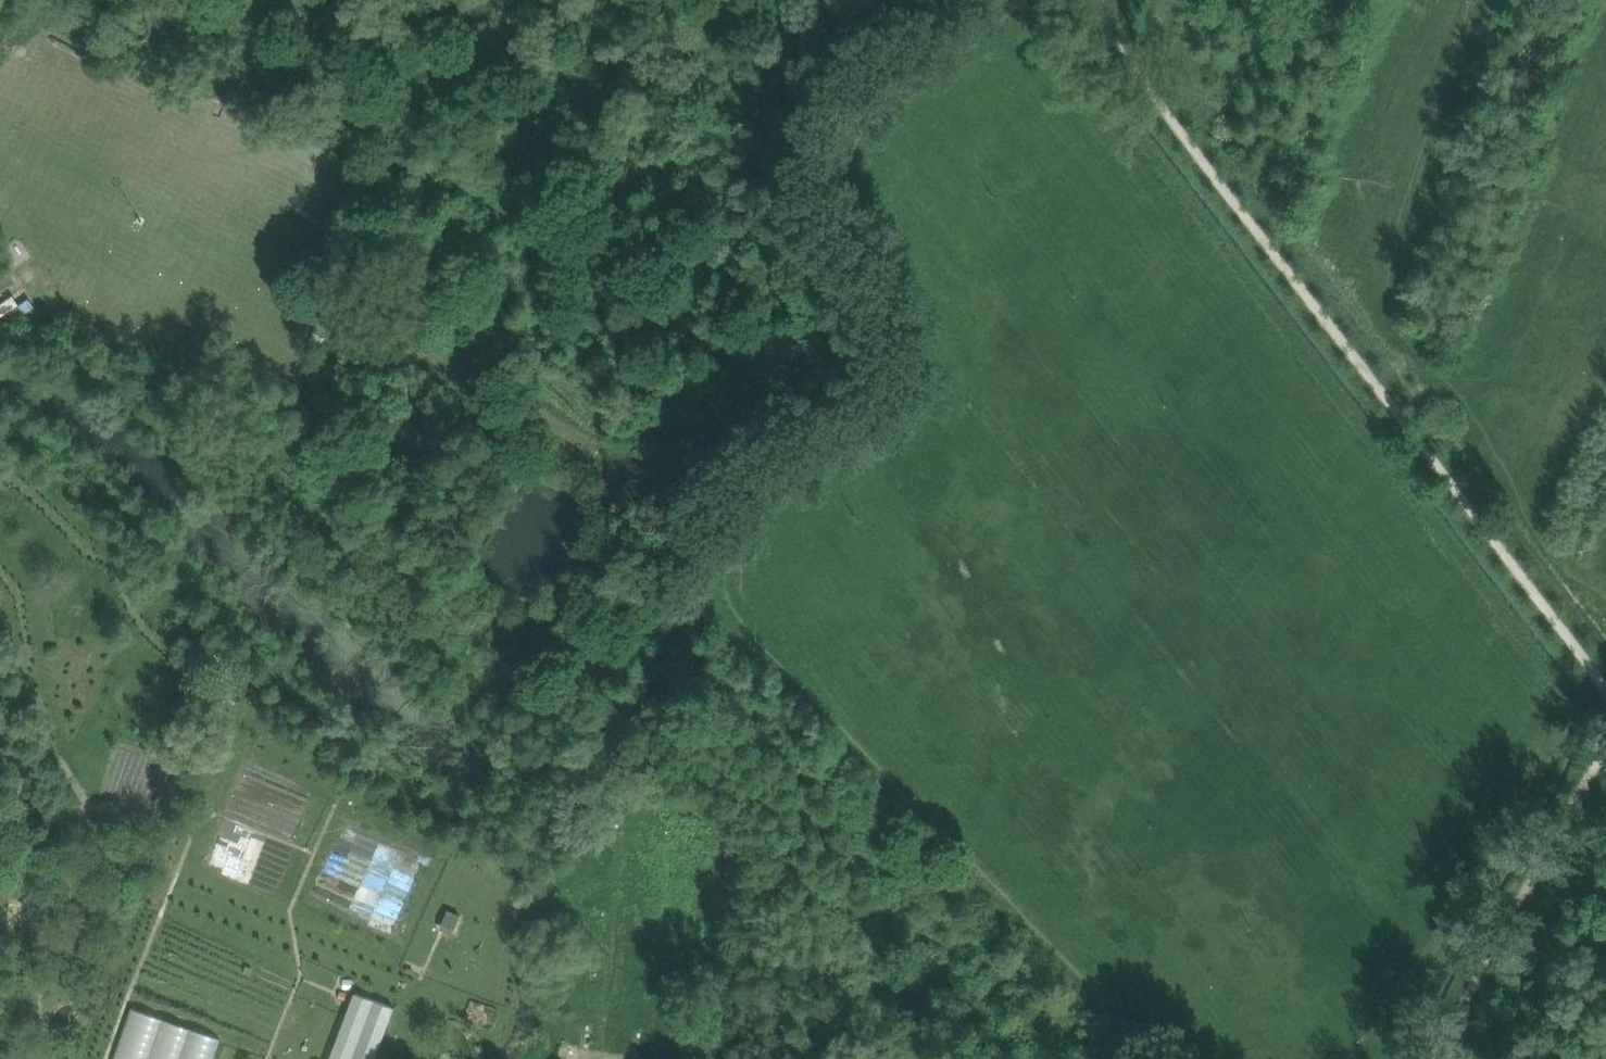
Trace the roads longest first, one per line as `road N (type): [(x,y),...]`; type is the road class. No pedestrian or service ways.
road 1 (track): [(1605,688),(1112,38),(1105,0)]

